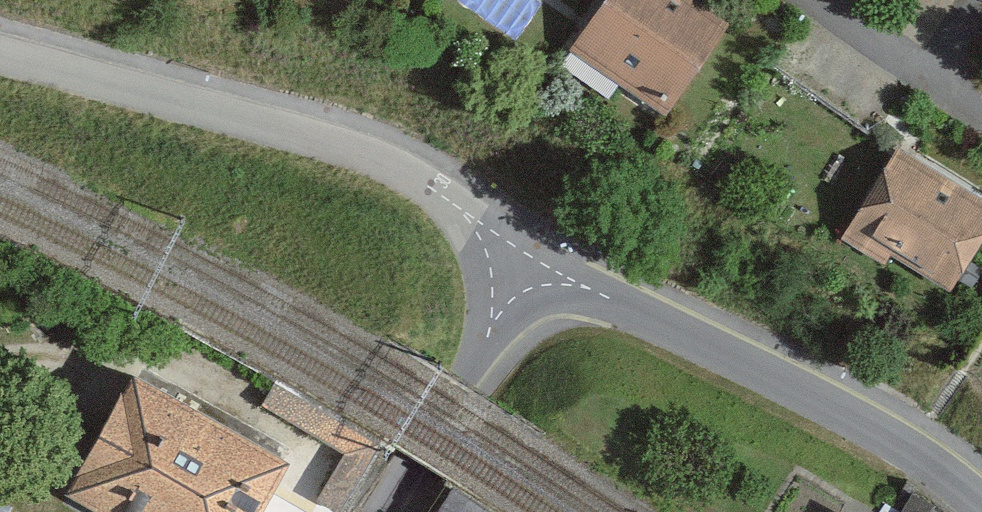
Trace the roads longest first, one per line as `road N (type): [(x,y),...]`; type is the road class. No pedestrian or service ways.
road 1 (residential): [(0,51),(334,142),(425,180),(465,211),(514,269)]
road 2 (residential): [(514,269),(631,310),(782,382),(915,456),(981,509)]
road 3 (residential): [(386,511),(469,370),(514,269)]
road 4 (residential): [(818,0),(981,110)]

